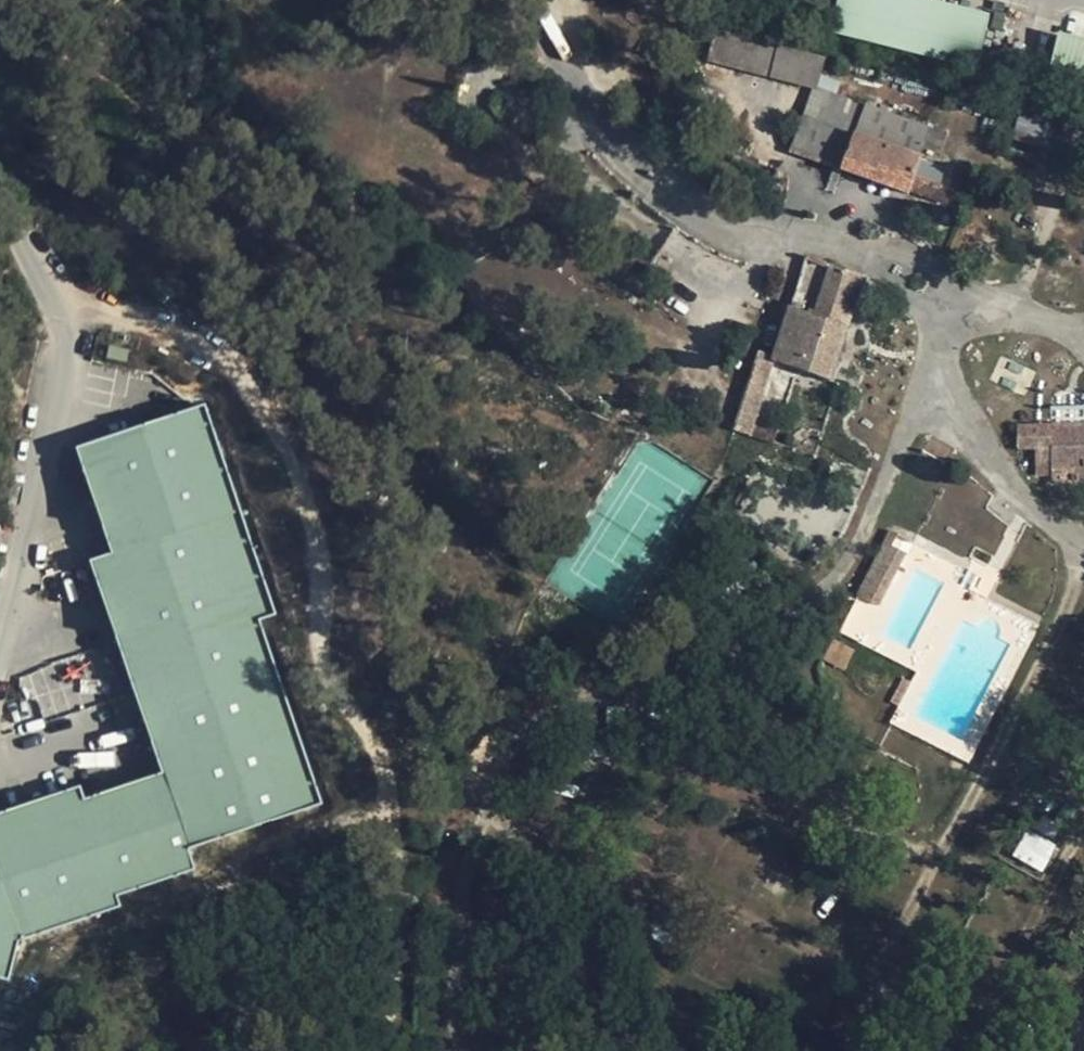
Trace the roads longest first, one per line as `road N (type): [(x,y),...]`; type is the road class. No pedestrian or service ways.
road 1 (track): [(426,1050),(432,942),(421,832),(437,794),(392,699),(350,671),(313,475),(280,421),(226,361),(185,329),(46,262),(0,185)]
road 2 (track): [(1006,1050),(882,979),(708,896),(608,852),(482,819)]
road 3 (track): [(417,749),(288,810),(54,957),(19,1050)]
road 4 (track): [(882,979),(1083,576)]
road 5 (track): [(938,863),(715,760),(687,727),(673,662)]
road 6 (track): [(46,262),(22,475),(0,575)]
road 7 (track): [(1083,844),(978,1039)]

